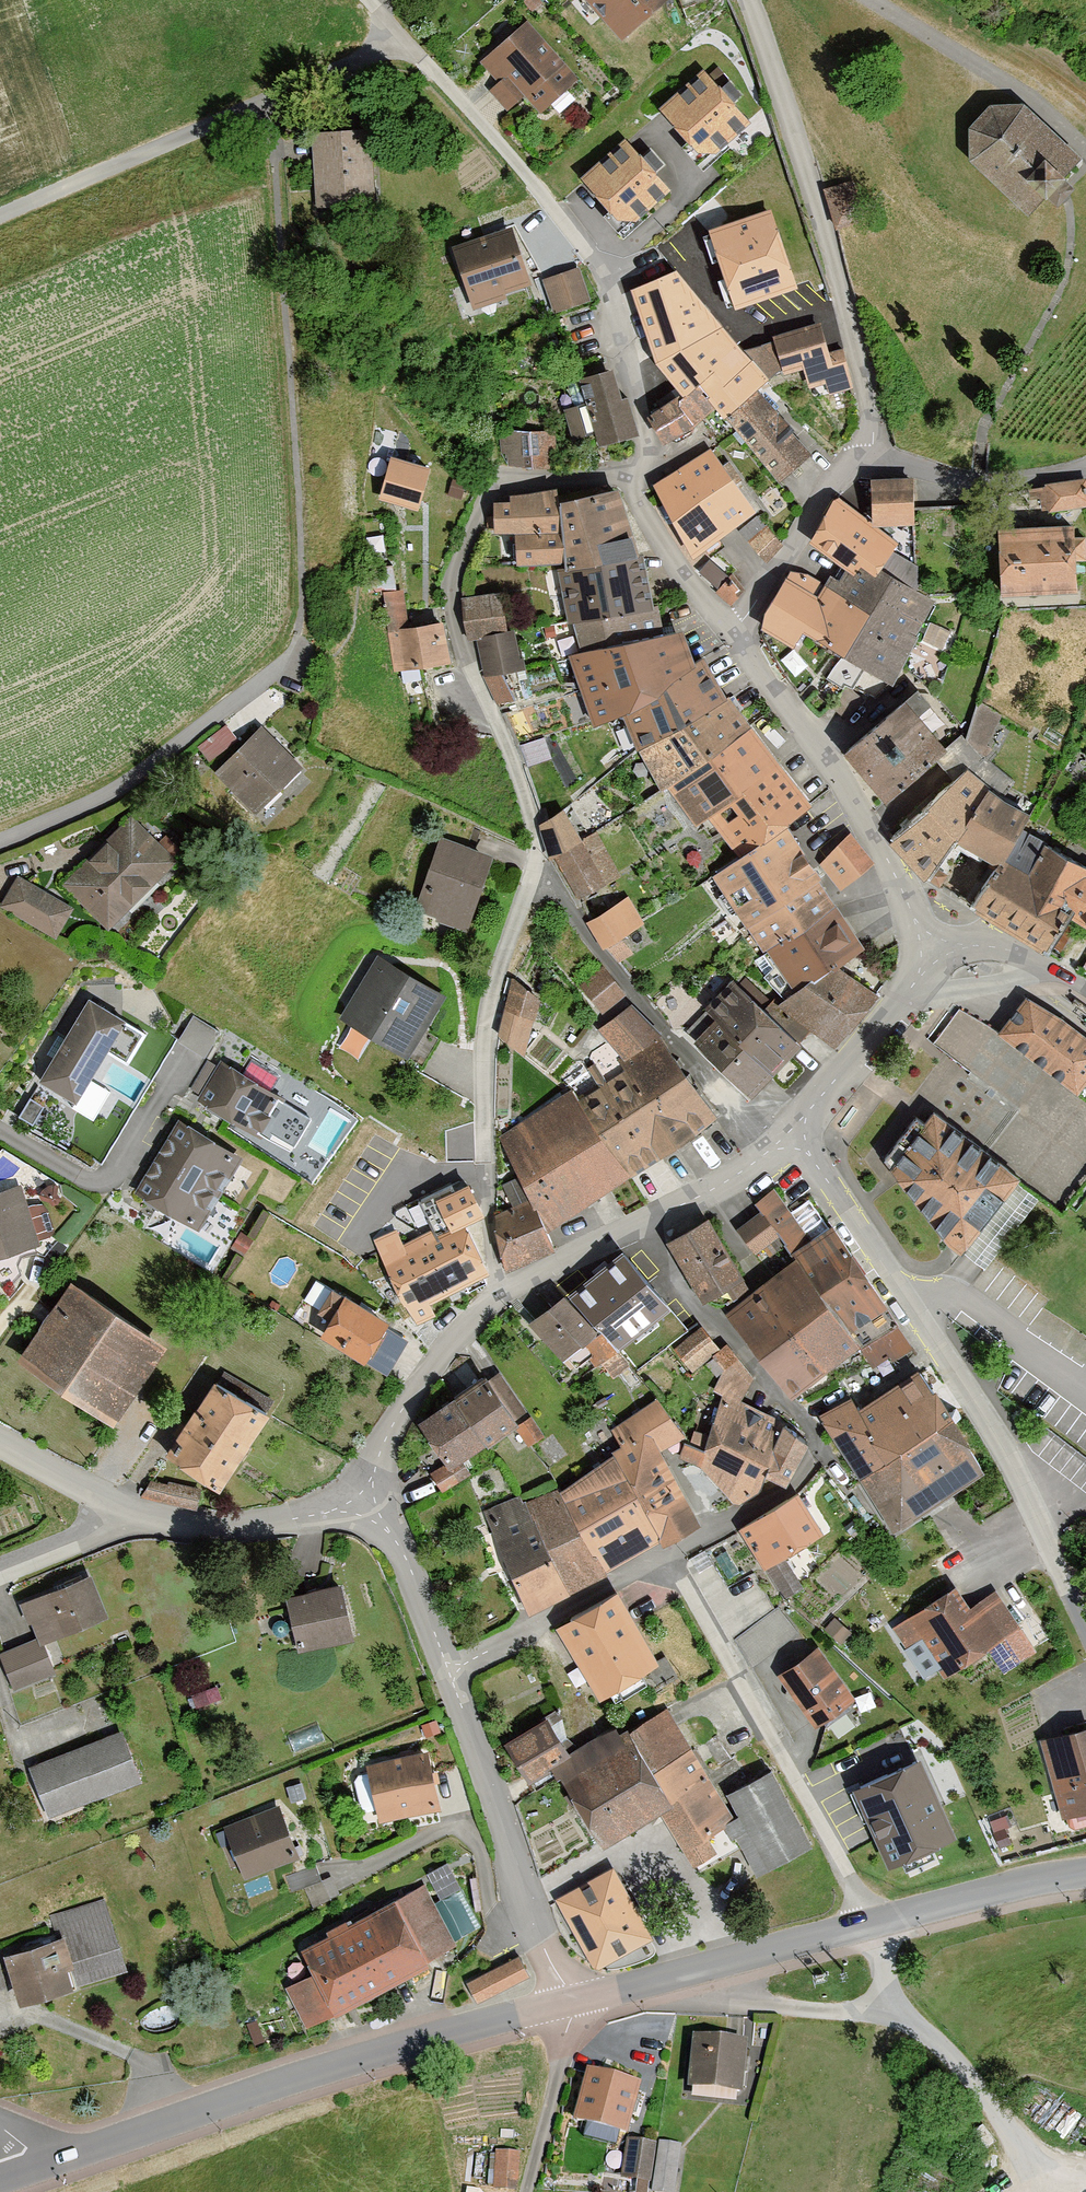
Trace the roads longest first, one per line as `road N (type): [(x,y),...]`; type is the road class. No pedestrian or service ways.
road 1 (residential): [(366,0),(604,273),(628,342),(643,428),(636,484),(659,542),(735,632)]
road 2 (residential): [(792,1131),(709,1191),(496,1300),(440,1346),(393,1422),(366,1491)]
road 3 (unclassified): [(792,1131),(953,1365),(1085,1620)]
road 4 (residential): [(366,1491),(394,1522),(569,2009)]
road 5 (tertiary): [(1085,1875),(1005,1887),(569,2009)]
road 6 (tertiary): [(569,2009),(309,2076),(69,2157)]
road 7 (residential): [(746,0),(829,248),(874,451)]
road 8 (track): [(0,214),(405,43)]
road 9 (residential): [(0,1444),(121,1508),(223,1528),(311,1517),(366,1491)]
road 10 (residential): [(933,962),(889,863),(735,632)]
road 11 (residential): [(874,451),(848,462),(735,632)]
road 12 (residential): [(933,962),(792,1131)]
road 13 (residential): [(874,451),(974,482),(1085,462)]
road 14 (residential): [(1085,994),(1000,948),(966,948),(933,962)]

